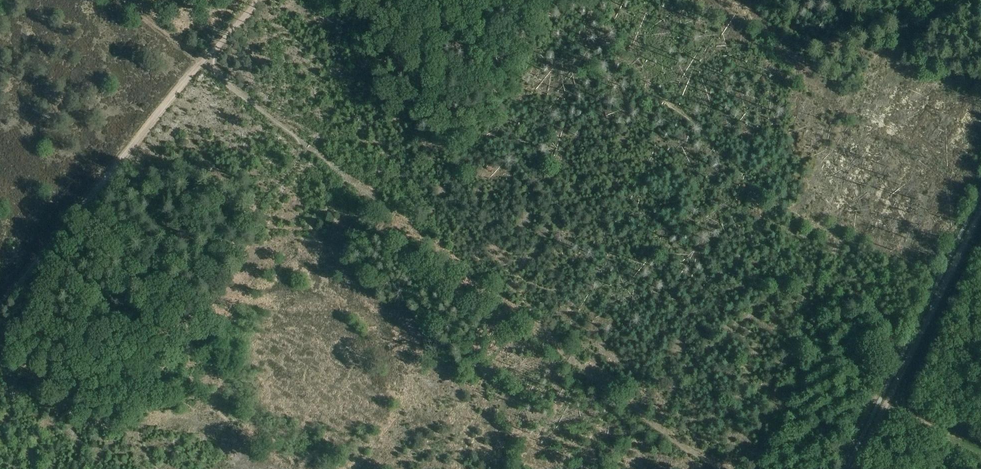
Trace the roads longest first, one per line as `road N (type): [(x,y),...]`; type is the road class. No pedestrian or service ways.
road 1 (track): [(0,310),(203,60),(128,0)]
road 2 (track): [(859,468),(980,220)]
road 3 (track): [(730,468),(671,436),(555,346)]

